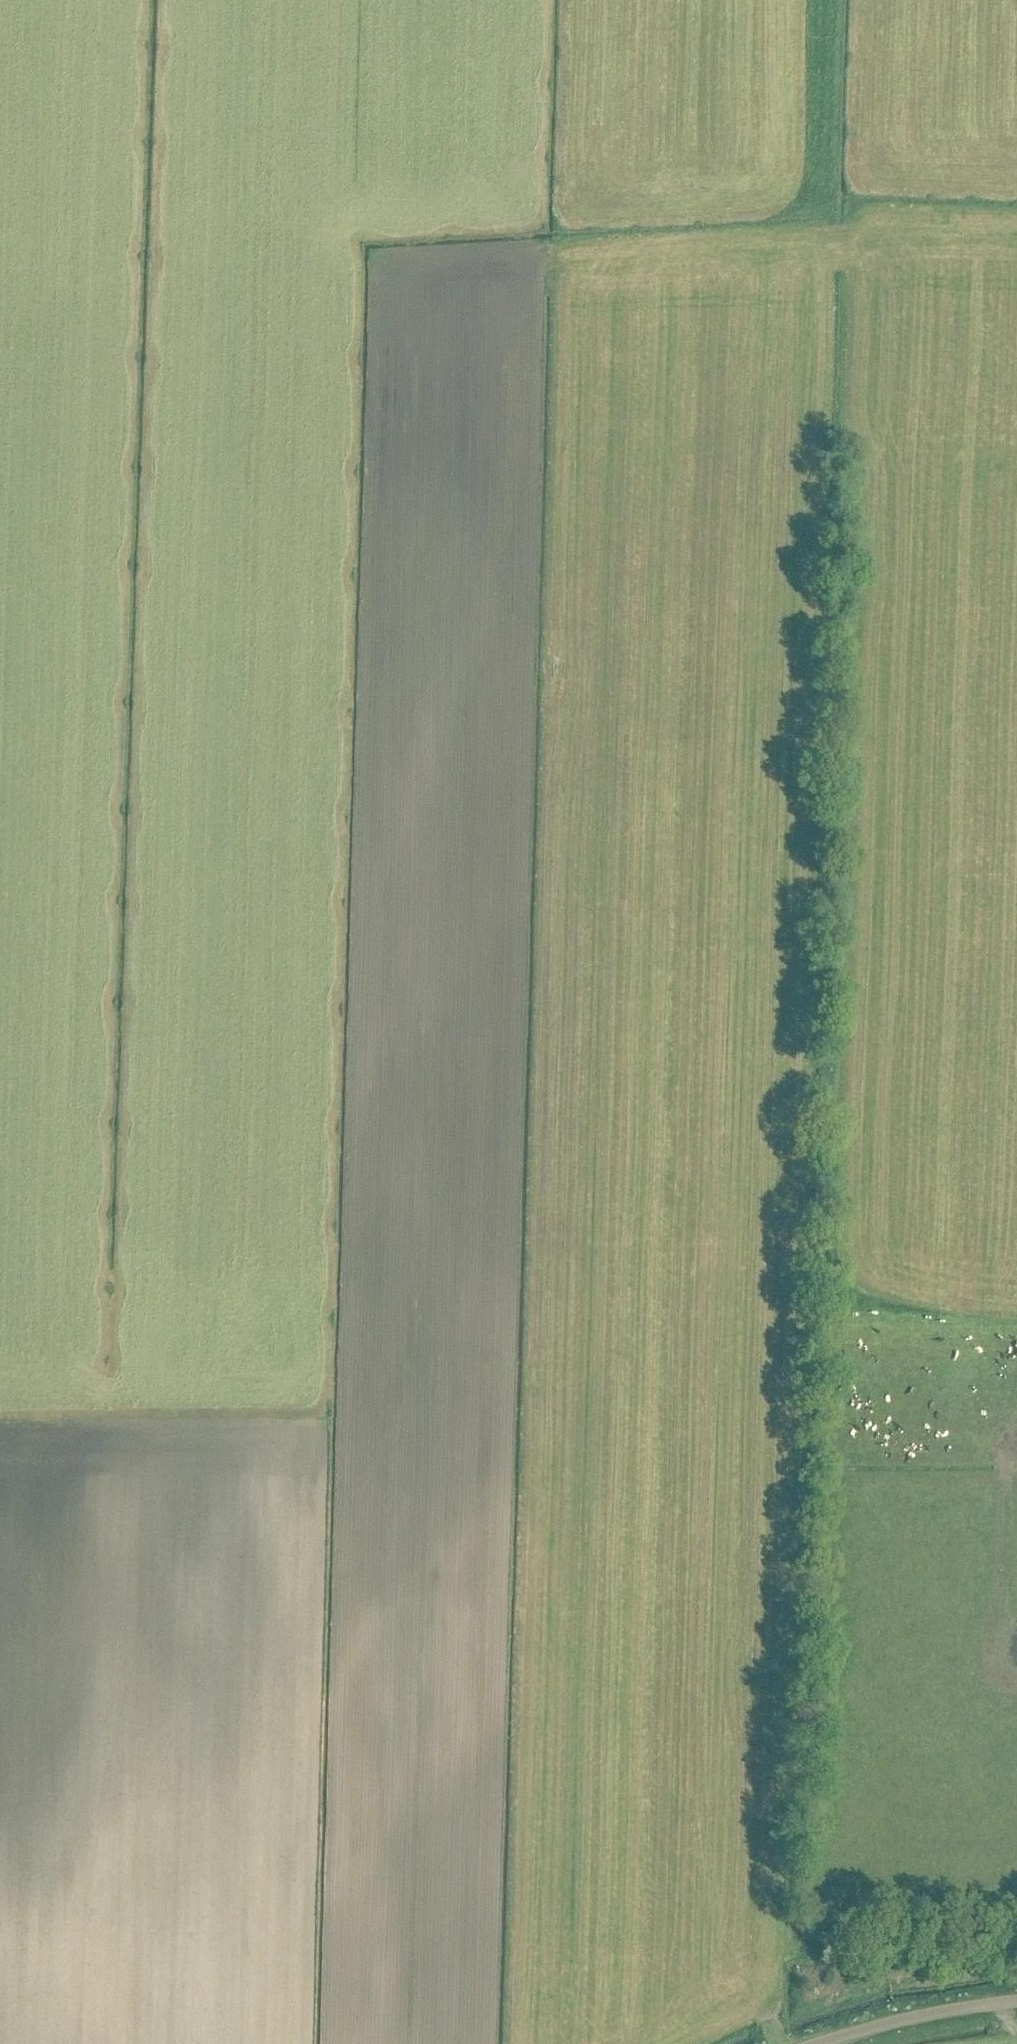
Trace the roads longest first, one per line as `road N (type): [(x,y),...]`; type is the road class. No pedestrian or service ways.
road 1 (unclassified): [(816,2043),(1016,2010)]

